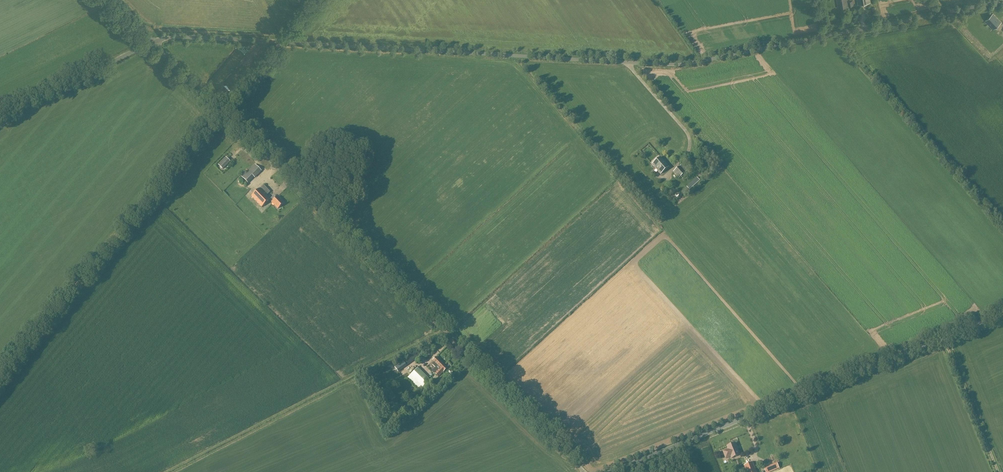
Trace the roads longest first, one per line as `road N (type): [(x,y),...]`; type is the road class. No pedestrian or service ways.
road 1 (unclassified): [(281,42),(674,64),(1002,1)]
road 2 (unclassified): [(583,471),(151,42)]
road 3 (track): [(0,371),(281,42)]
road 4 (unclassified): [(610,471),(1002,313)]
road 5 (unclassified): [(0,117),(151,42)]
road 6 (unclassified): [(151,42),(281,42)]

